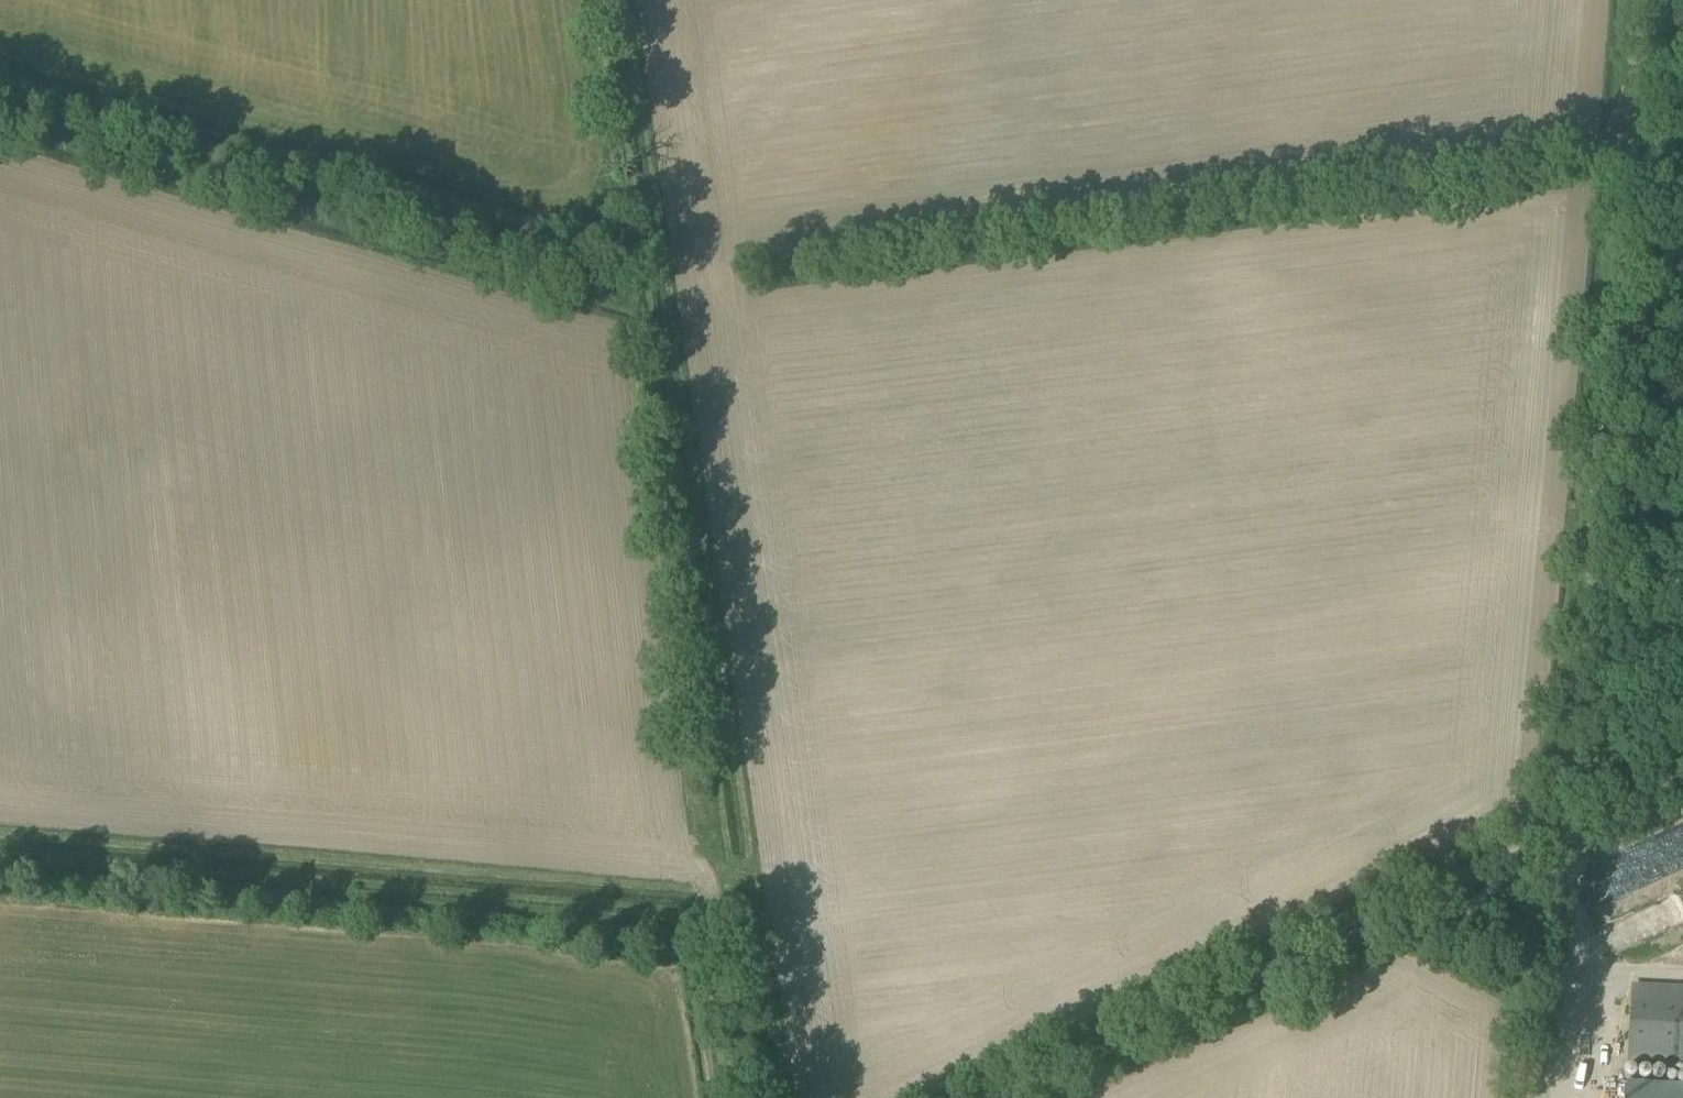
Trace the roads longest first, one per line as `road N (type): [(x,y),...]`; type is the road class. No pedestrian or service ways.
road 1 (unclassified): [(1546,1097),(1639,0)]
road 2 (track): [(717,1097),(688,918),(0,862)]
road 3 (track): [(1682,784),(1015,1097)]

